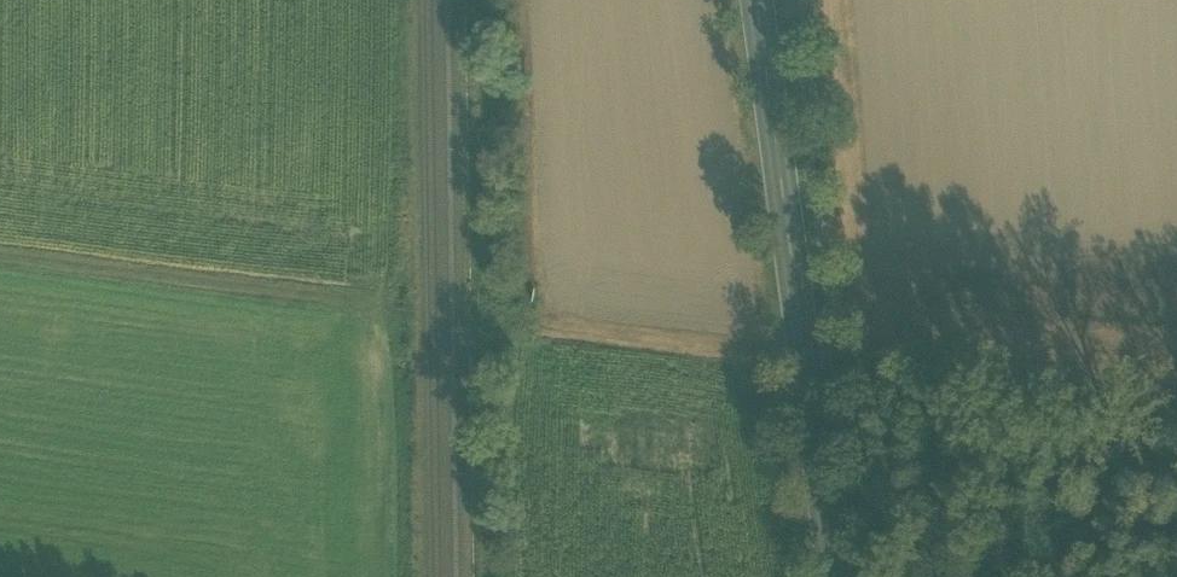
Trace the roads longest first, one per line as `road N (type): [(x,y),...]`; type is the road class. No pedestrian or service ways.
road 1 (primary): [(834,576),(757,0)]
road 2 (track): [(1176,407),(805,359)]
road 3 (track): [(0,257),(326,298)]

